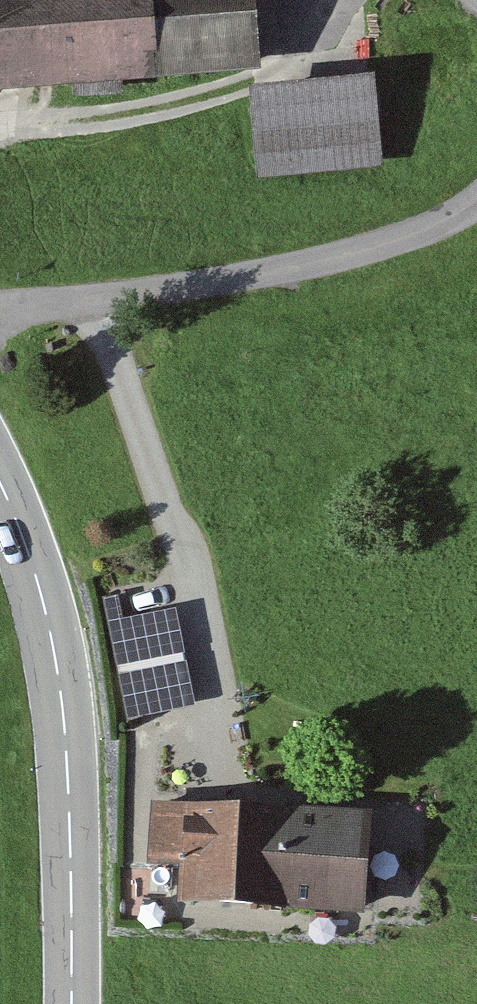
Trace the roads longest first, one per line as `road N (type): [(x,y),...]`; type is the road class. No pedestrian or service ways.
road 1 (tertiary): [(0,482),(24,525),(56,641),(70,769),(74,1003)]
road 2 (unclassified): [(0,317),(351,258),(476,200)]
road 3 (track): [(104,297),(236,737)]

